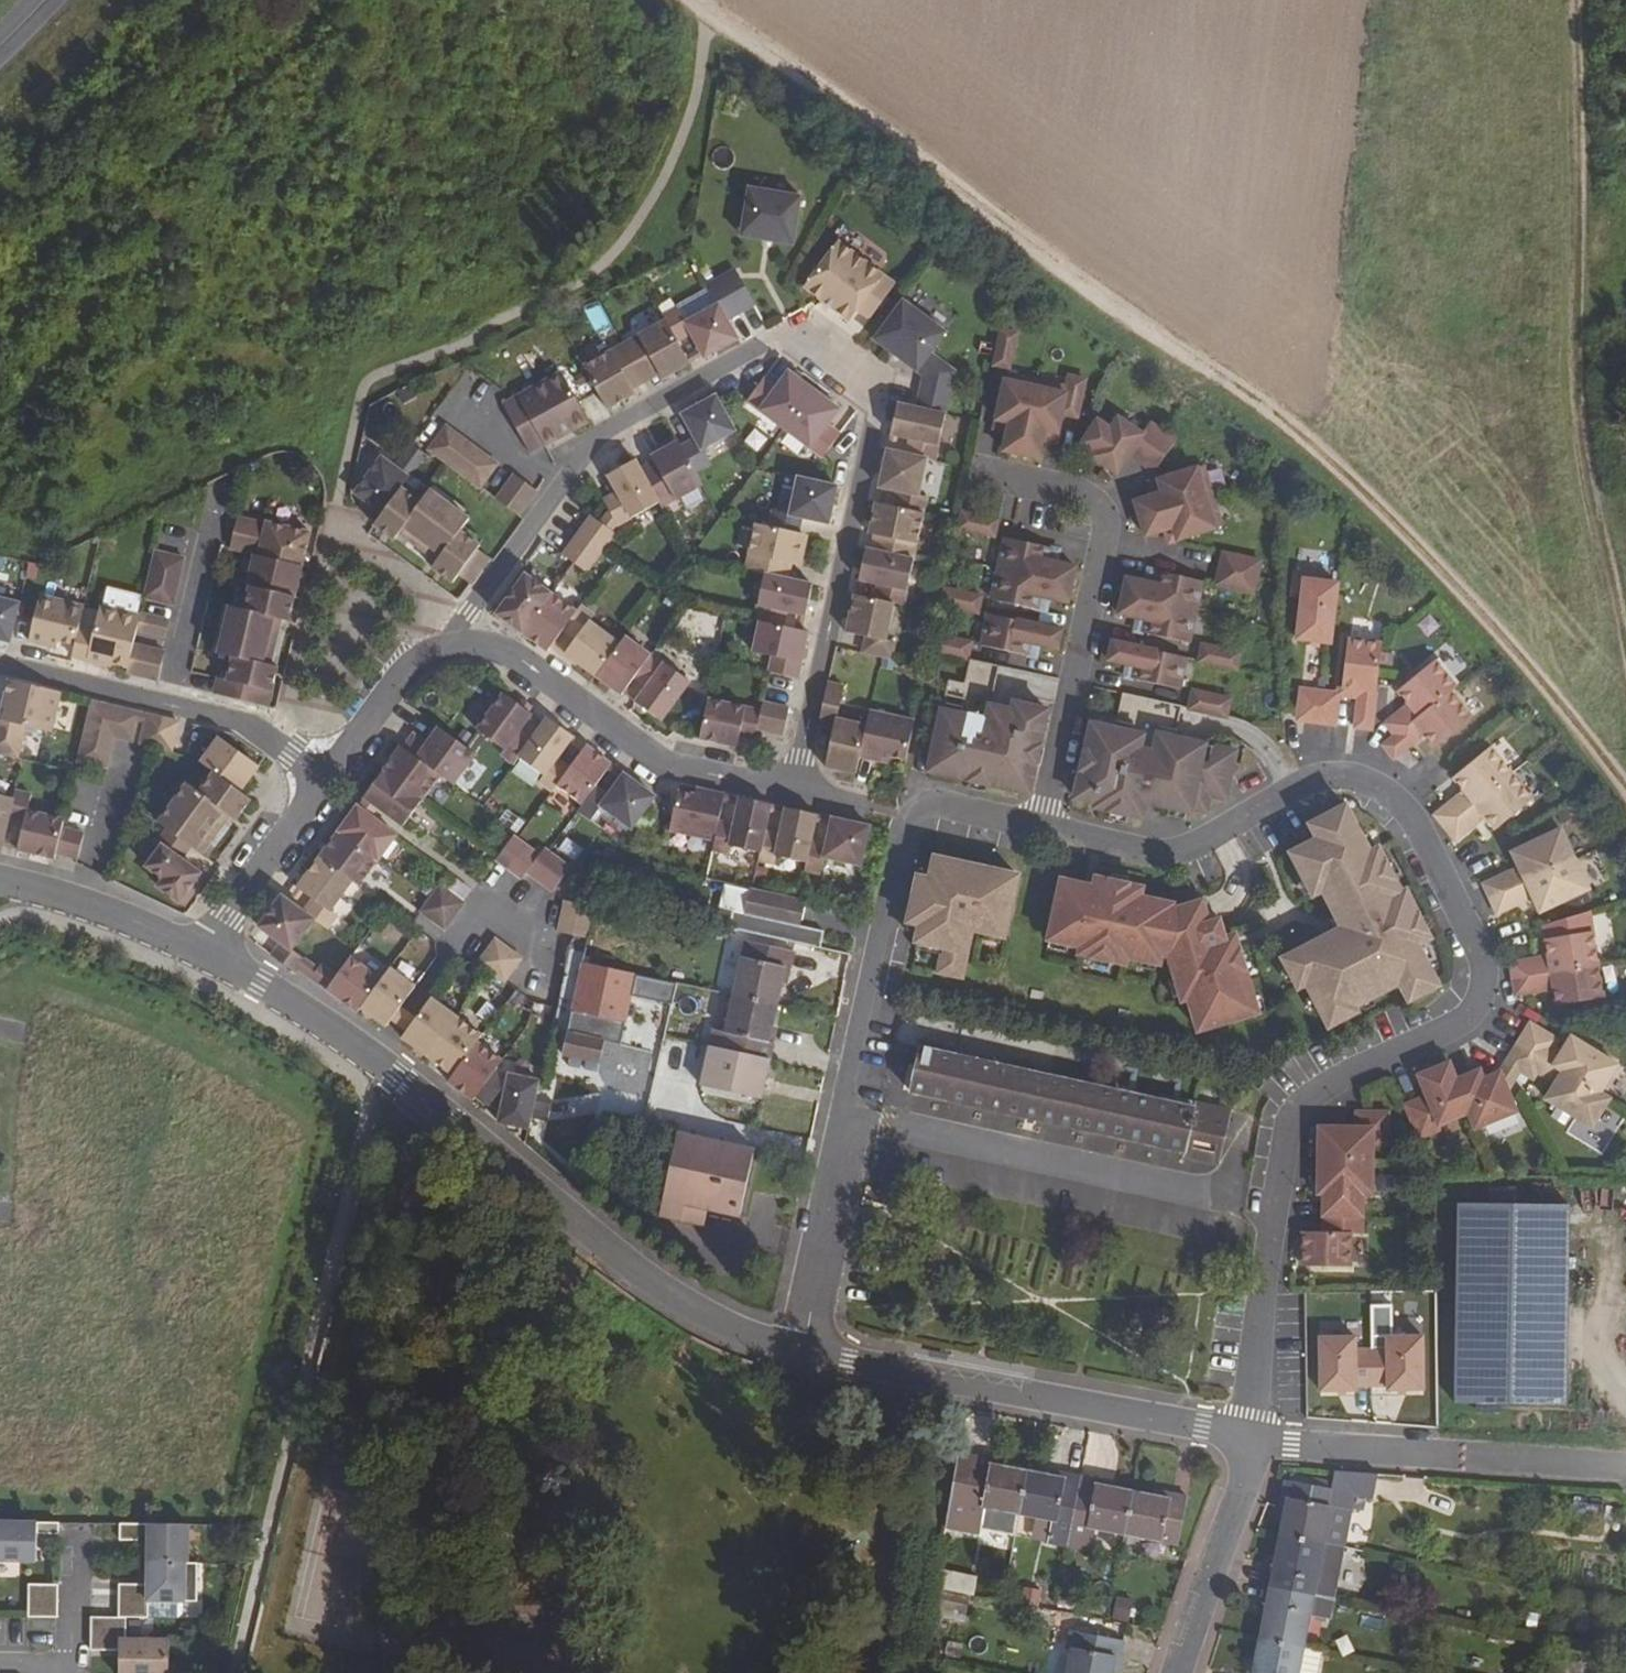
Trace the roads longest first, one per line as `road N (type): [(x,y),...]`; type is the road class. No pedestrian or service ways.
road 1 (track): [(1625,797),(1480,621),(1322,461),(829,112),(689,0)]
road 2 (residential): [(1258,1441),(1254,1369),(1284,1147),(1305,1106),(1464,1027),(1481,1001),(1484,969),(1421,827),(1392,794),(1348,778),(1289,789),(1196,843),(1162,849),(1044,827)]
road 3 (residential): [(452,643),(581,450),(784,335),(870,386),(872,430),(793,794)]
road 4 (residential): [(203,953),(398,1071),(677,1305),(800,1355)]
road 5 (track): [(1625,654),(1575,360),(1584,188),(1575,0)]
road 6 (residential): [(800,1355),(1258,1441)]
road 7 (residential): [(1044,827),(1106,524),(1087,498),(974,476)]
road 8 (residential): [(800,1355),(890,924)]
road 9 (residential): [(452,643),(522,660),(674,767),(793,794)]
road 10 (residential): [(0,667),(255,732),(326,780)]
road 11 (residential): [(1181,1672),(1258,1441)]
road 12 (residential): [(1044,827),(930,812),(916,823),(890,924)]
road 13 (residential): [(0,881),(138,923),(203,953)]
road 14 (residential): [(203,953),(326,780)]
road 15 (residential): [(1258,1441),(1465,1451)]
road 16 (residential): [(326,780),(415,660),(452,643)]
road 17 (track): [(1465,1451),(1625,1462)]
road 18 (residential): [(75,1537),(71,1669)]

